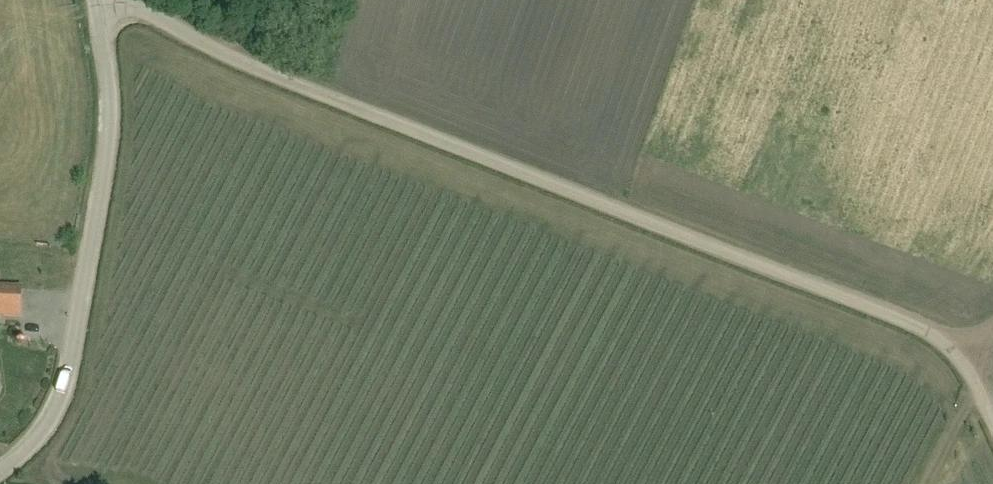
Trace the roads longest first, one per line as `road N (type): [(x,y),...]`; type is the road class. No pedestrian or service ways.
road 1 (unclassified): [(96,2),(126,7),(904,320),(945,341),(968,366),(992,422)]
road 2 (unclassified): [(0,471),(30,448),(65,390),(111,156),(96,2)]

